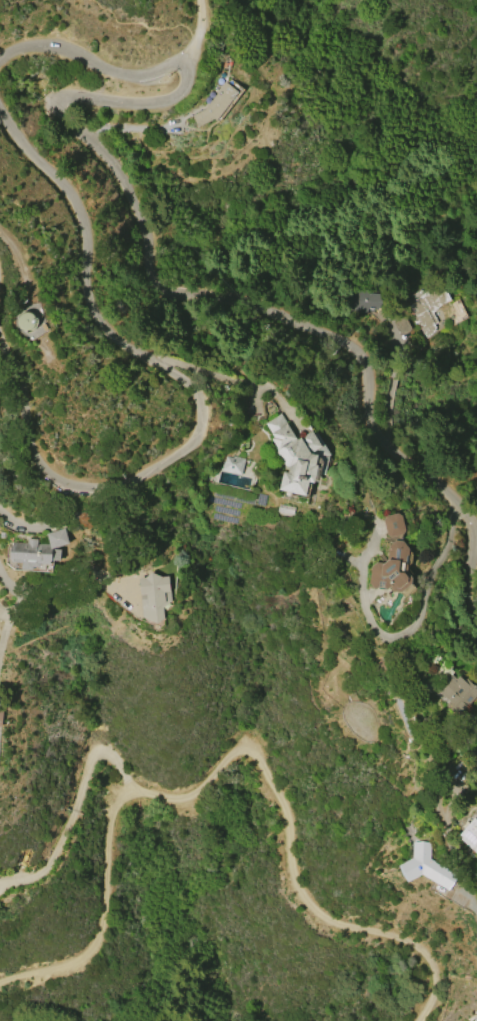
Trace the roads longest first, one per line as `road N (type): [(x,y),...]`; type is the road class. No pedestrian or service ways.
road 1 (residential): [(476,622),(467,524),(383,438),(358,355),(267,308),(162,280),(128,187),(62,119),(73,97),(143,105),(180,96),(192,78),(185,56)]
road 2 (residential): [(71,485),(107,487),(174,455),(197,436),(201,400),(98,319),(69,197),(0,113)]
road 3 (track): [(416,1020),(434,977),(429,960),(401,938),(331,921),(301,896),(280,801),(251,754),(231,751),(198,791),(184,796),(130,791)]
road 4 (track): [(130,791),(113,802),(93,945),(64,966),(0,984)]
road 5 (residential): [(0,55),(41,42),(149,71),(185,56)]
road 6 (residential): [(0,316),(25,379),(35,446),(48,471),(71,485)]

